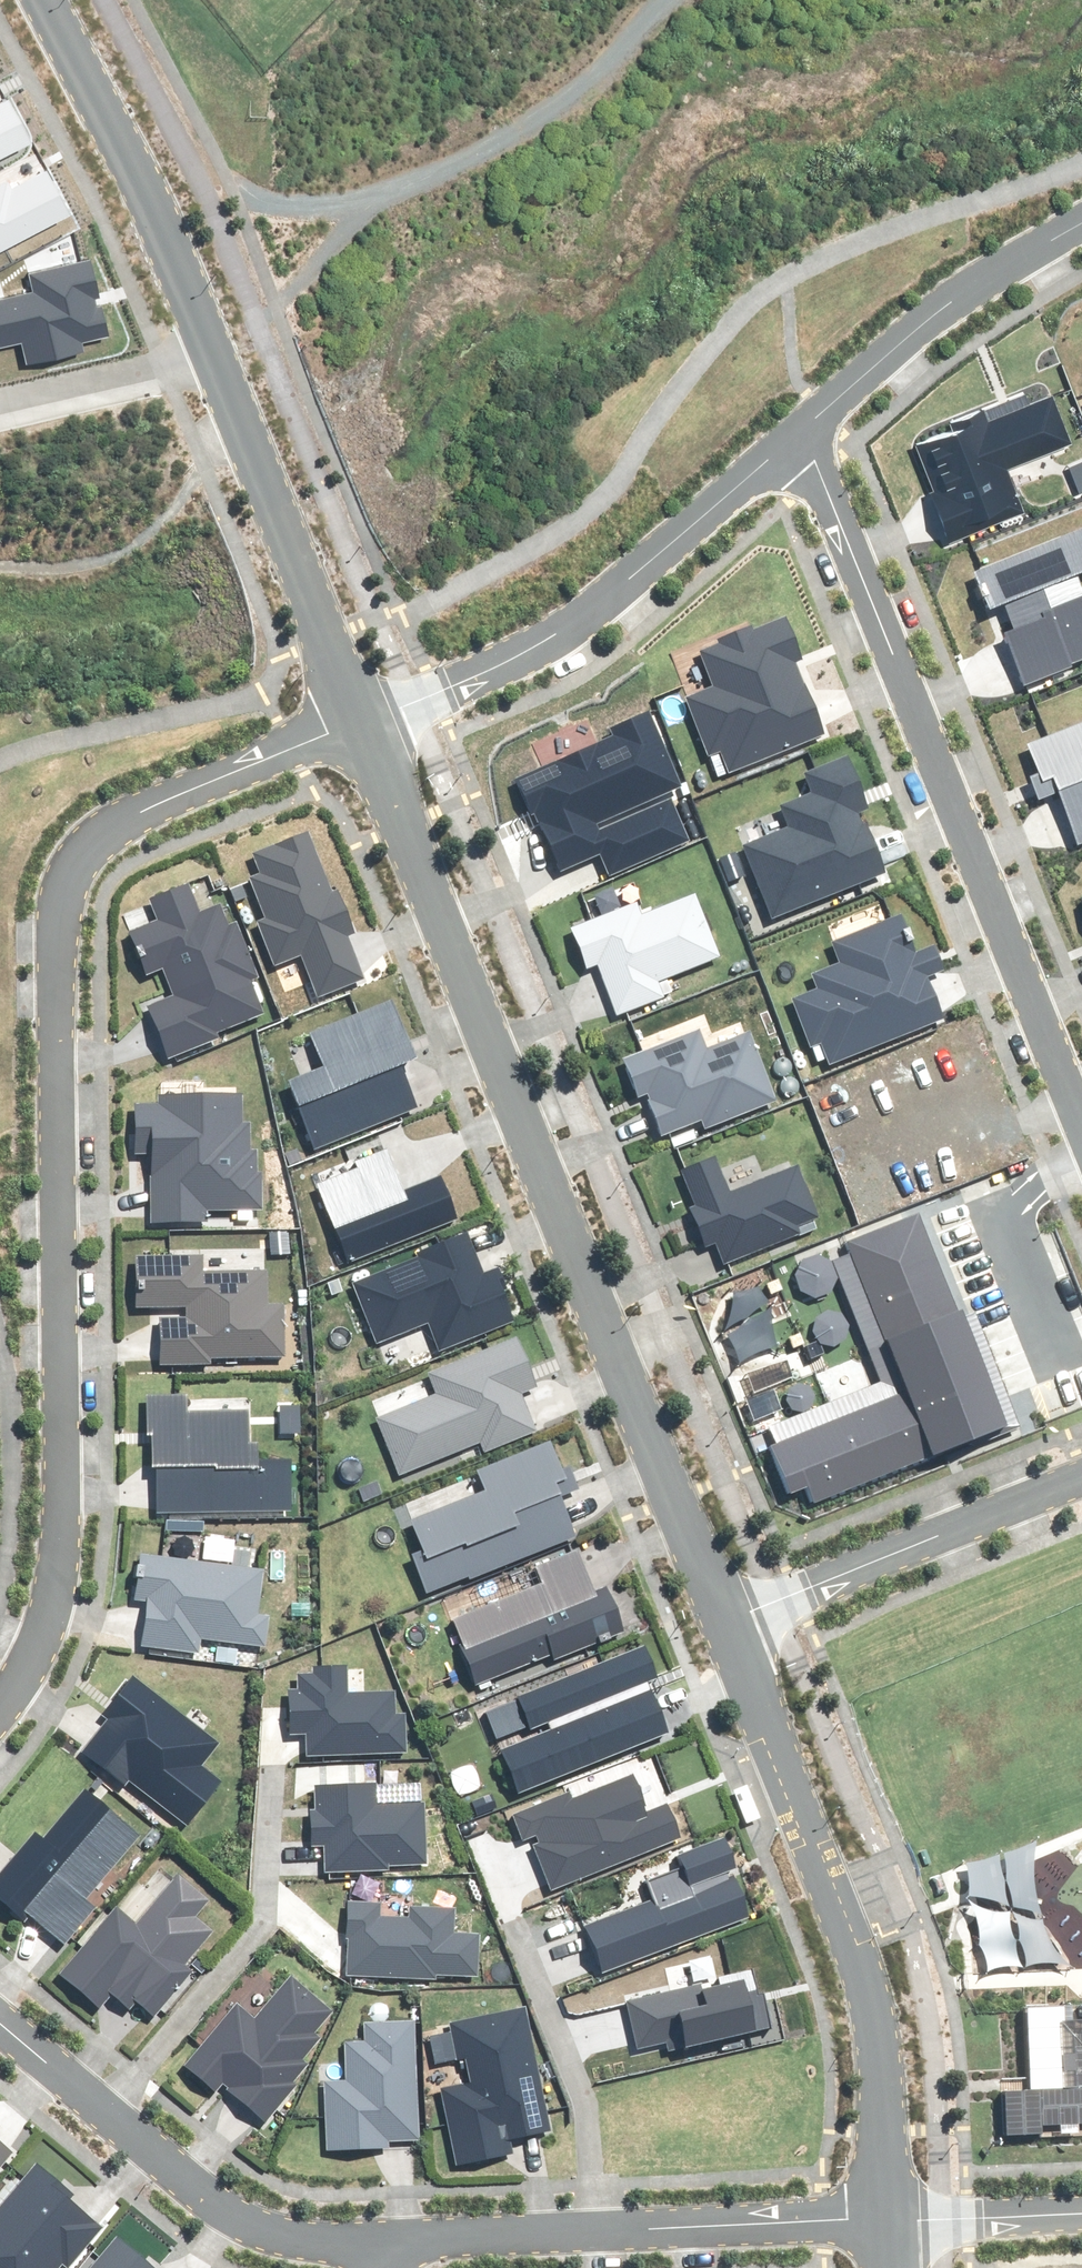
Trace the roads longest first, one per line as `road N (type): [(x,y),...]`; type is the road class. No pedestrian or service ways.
road 1 (residential): [(0,1707),(38,1656),(57,1603),(64,1528),(67,880),(123,816),(360,722)]
road 2 (tertiary): [(727,1623),(360,722)]
road 3 (residential): [(1081,1115),(805,429)]
road 4 (tertiary): [(890,2220),(867,1992),(727,1623)]
road 5 (residential): [(360,722),(550,642),(805,429)]
road 6 (residential): [(381,2242),(890,2220)]
road 7 (residential): [(0,2022),(221,2205),(277,2234),(381,2242)]
road 8 (tertiary): [(217,358),(171,247),(46,0)]
road 9 (tertiary): [(360,722),(217,358)]
road 10 (residential): [(727,1623),(1081,1477)]
road 11 (residential): [(805,429),(958,296),(1081,225)]
road 12 (residential): [(217,358),(0,407)]
road 13 (residential): [(1081,2212),(890,2220)]

